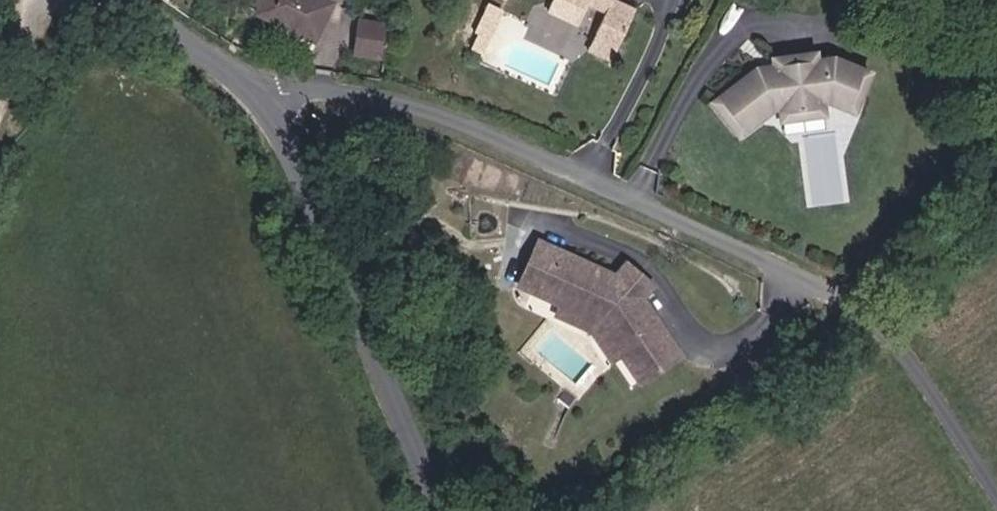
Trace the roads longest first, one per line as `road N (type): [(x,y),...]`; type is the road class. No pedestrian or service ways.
road 1 (unclassified): [(127,0),(255,86),(441,510)]
road 2 (track): [(996,479),(929,374),(854,295)]

